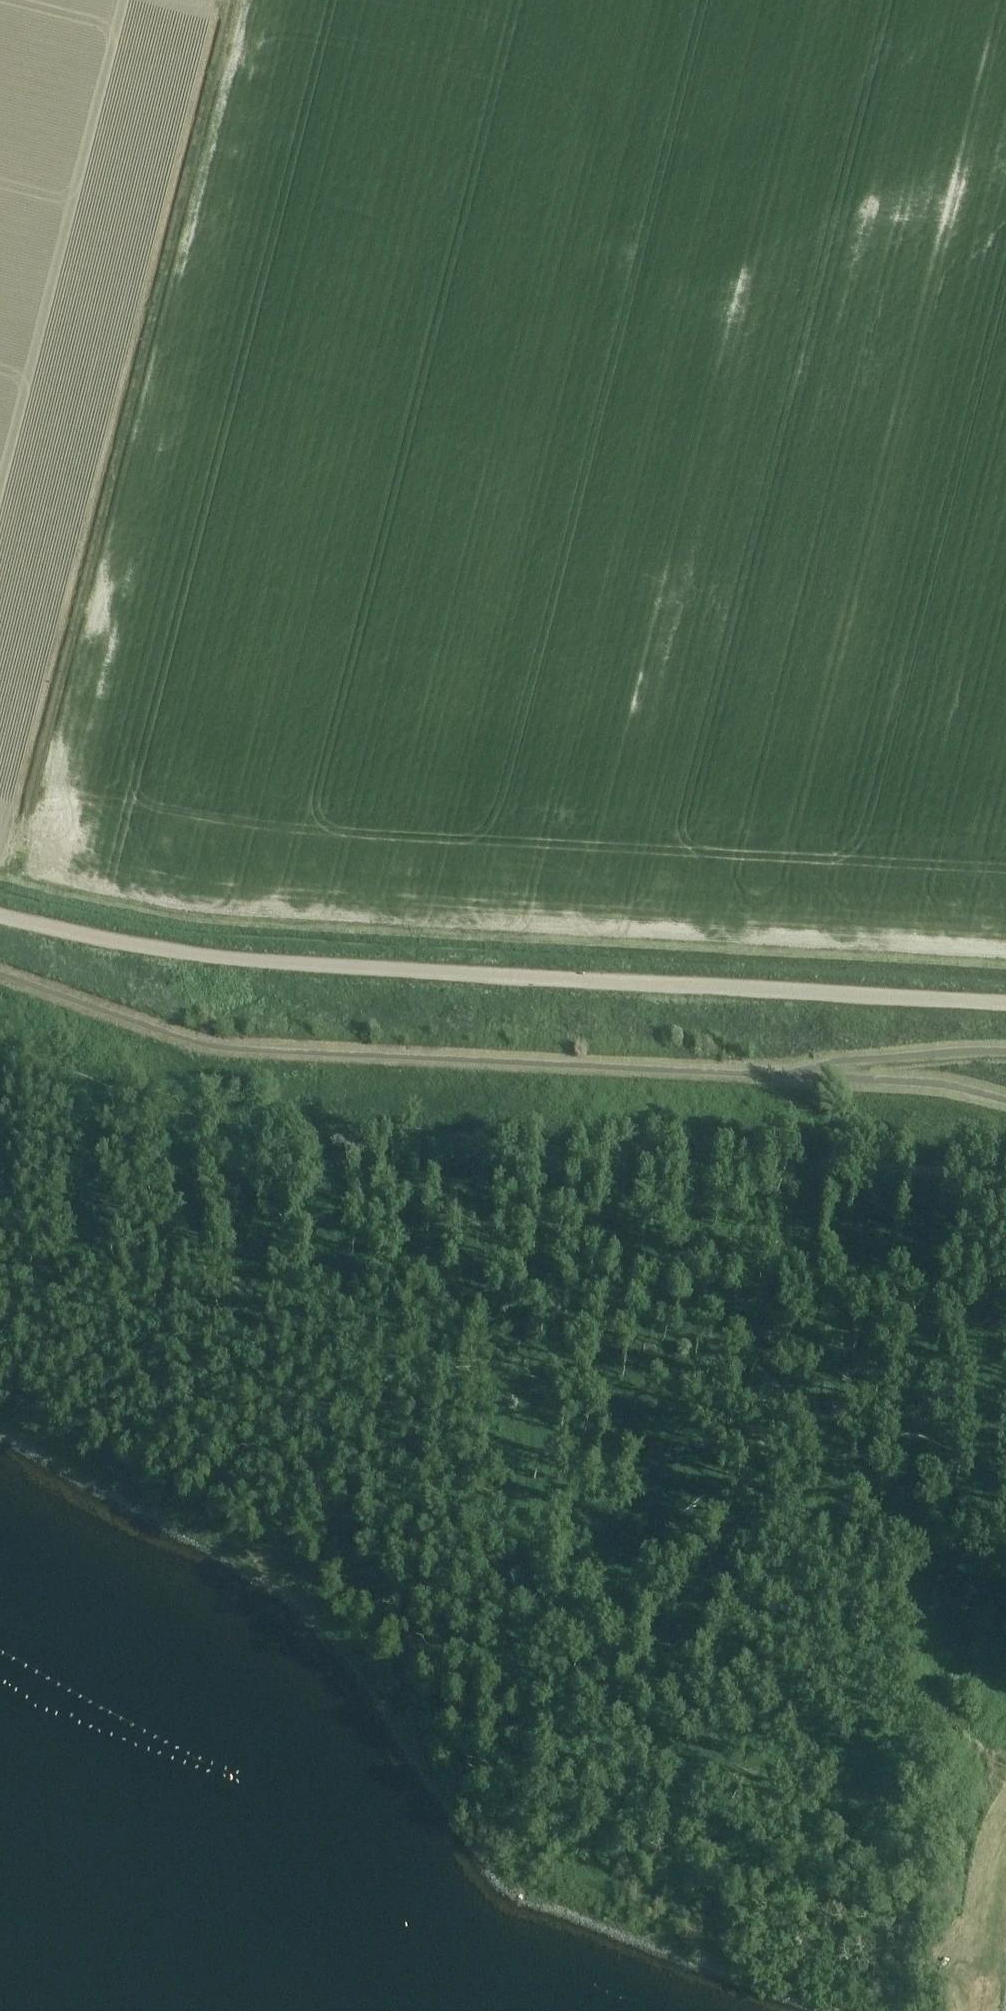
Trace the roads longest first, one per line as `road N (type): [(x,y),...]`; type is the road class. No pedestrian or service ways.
road 1 (track): [(0,911),(230,958),(1005,1003)]
road 2 (track): [(1005,1102),(944,1089),(781,1079)]

